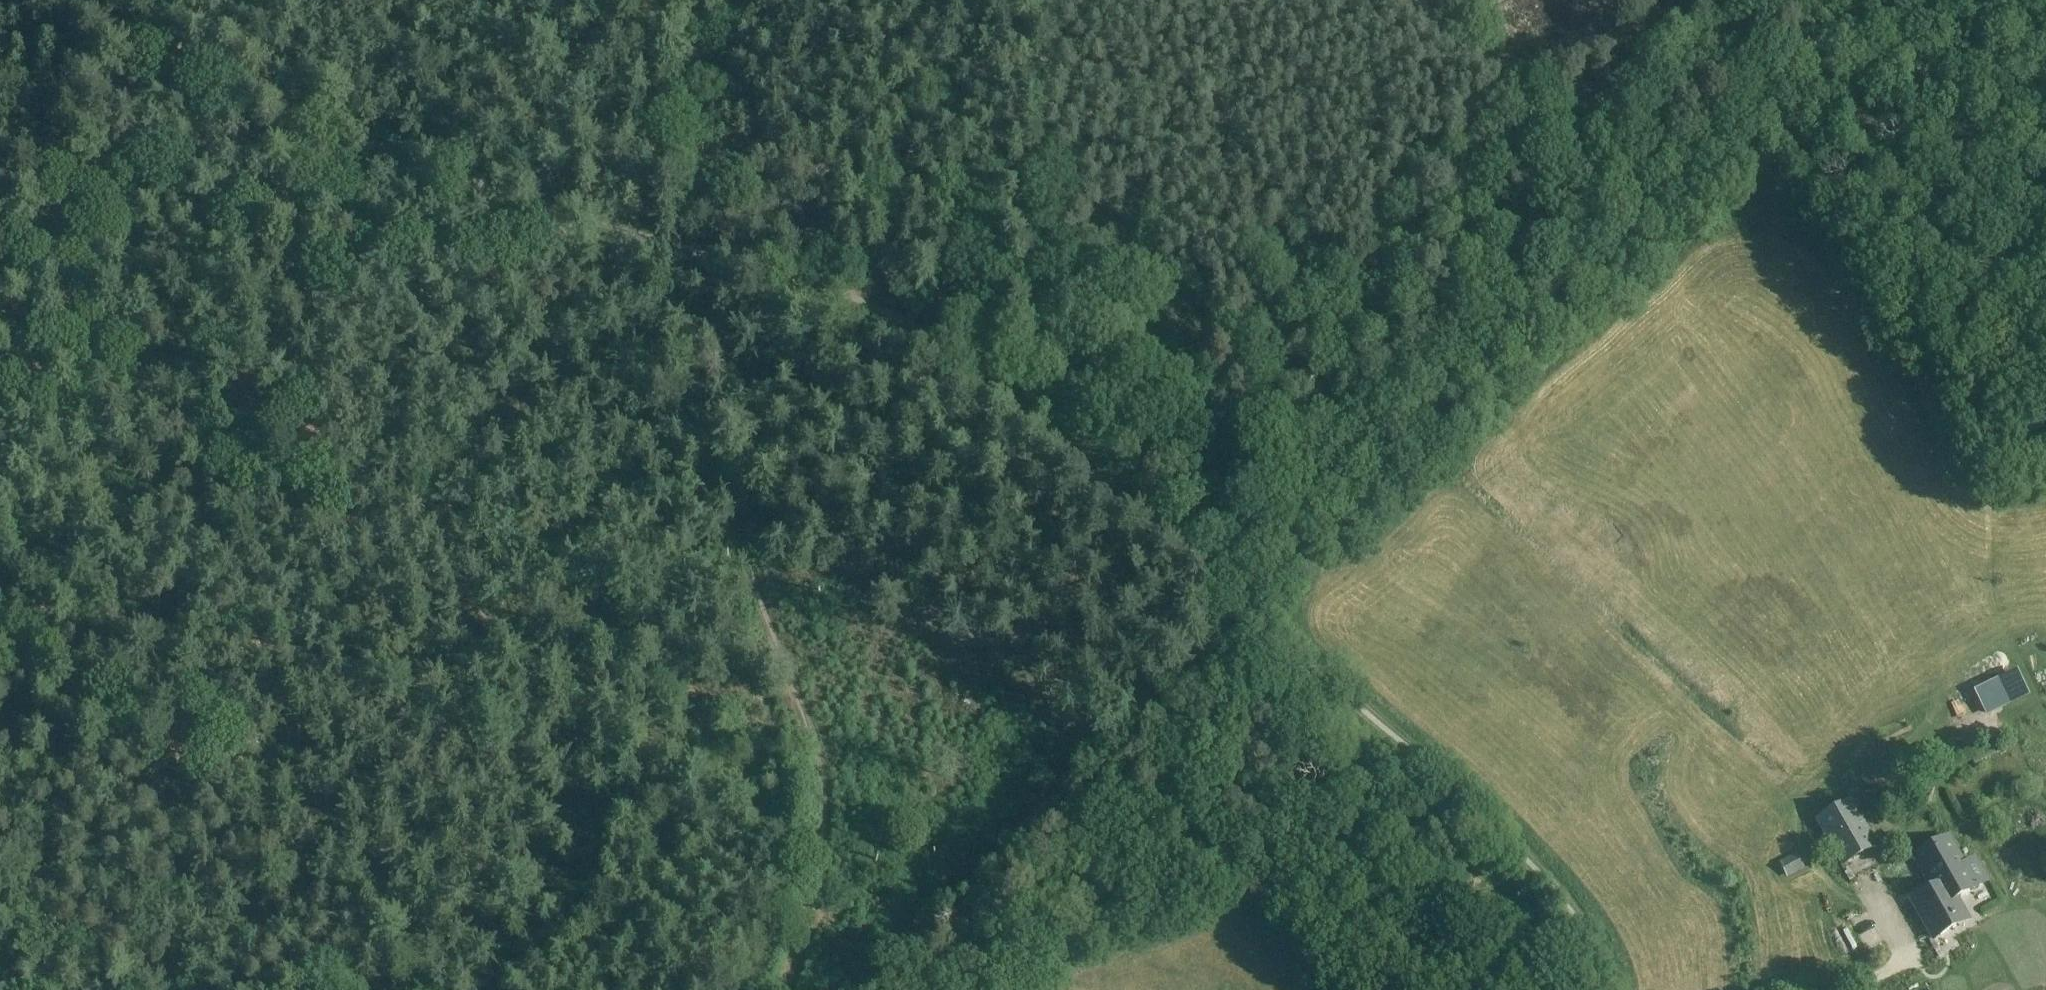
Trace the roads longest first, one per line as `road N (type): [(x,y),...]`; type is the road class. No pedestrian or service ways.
road 1 (track): [(1226,582),(1274,536),(1324,452),(1413,343),(1607,161),(1687,67)]
road 2 (track): [(51,0),(211,81),(682,252)]
road 3 (track): [(682,252),(708,423),(747,568),(816,761),(821,868)]
road 4 (track): [(1592,87),(1467,141),(1097,455)]
road 5 (track): [(1619,989),(1581,911),(1524,848),(1416,744),(1250,607)]
road 6 (track): [(839,292),(945,340),(1006,378),(1215,570),(1254,621)]
road 7 (track): [(397,564),(651,732),(821,868)]
road 8 (track): [(397,564),(528,395),(637,235)]
road 9 (track): [(2045,61),(2005,38),(1951,32),(1687,67)]
road 10 (track): [(183,799),(397,564)]
road 11 (track): [(183,0),(0,246)]
road 12 (track): [(1687,67),(1592,87),(1513,68),(1448,36)]
road 13 (track): [(0,650),(183,799)]
road 14 (track): [(0,926),(134,841),(183,799)]
road 15 (track): [(682,252),(839,292)]
road 16 (track): [(821,868),(811,920),(783,989)]

